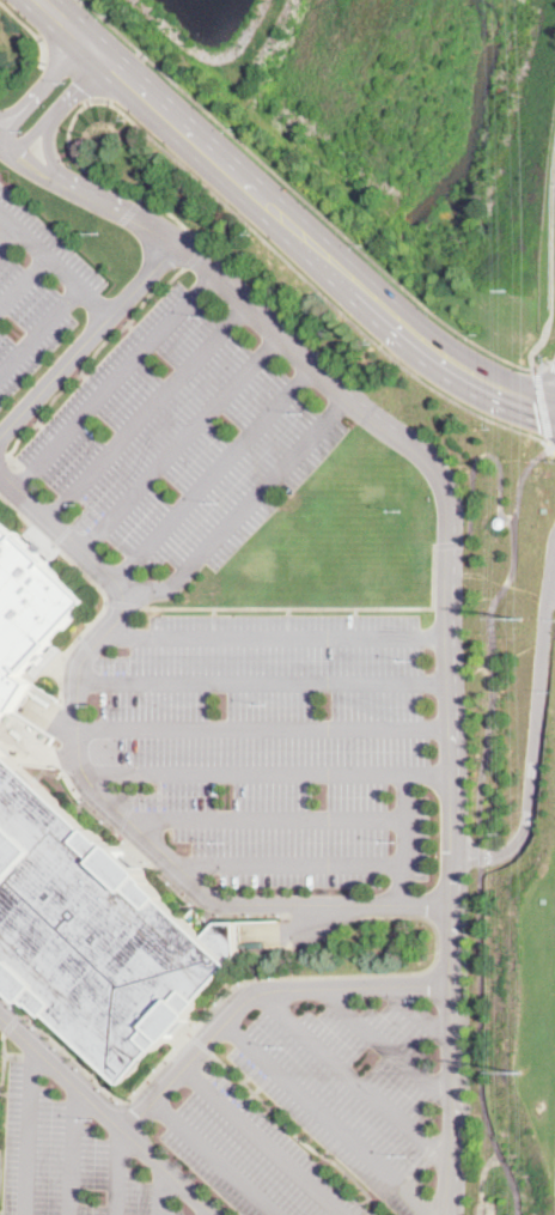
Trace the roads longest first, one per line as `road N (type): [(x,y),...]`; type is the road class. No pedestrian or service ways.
road 1 (secondary): [(554,409),(457,366),(42,0)]

